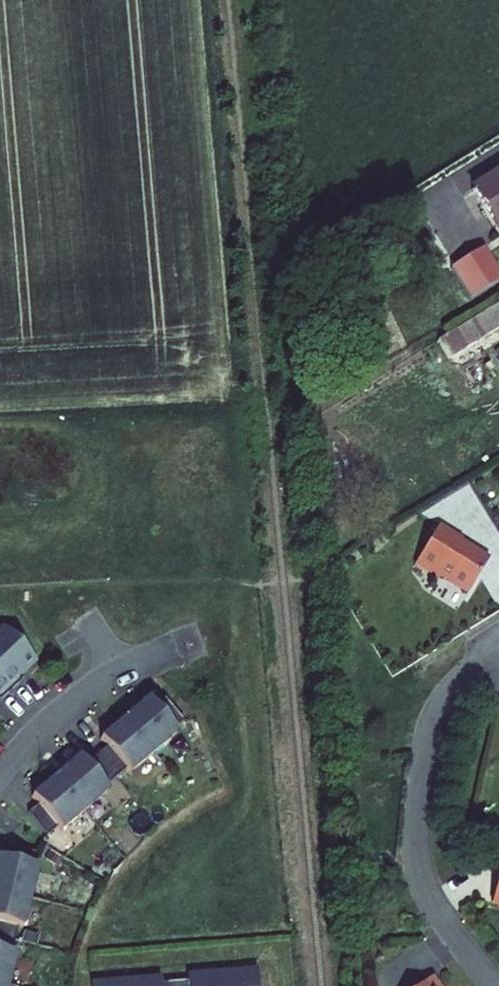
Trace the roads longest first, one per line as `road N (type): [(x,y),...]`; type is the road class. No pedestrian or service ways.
road 1 (residential): [(498,637),(462,669),(439,706),(417,832),(429,890),(495,985)]
road 2 (residential): [(0,774),(64,707),(162,649)]

